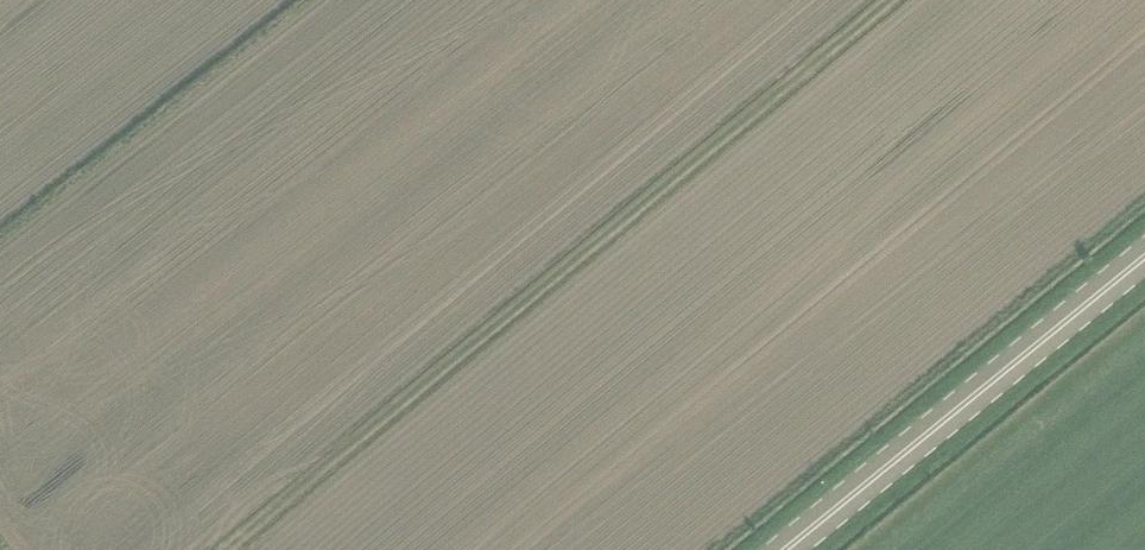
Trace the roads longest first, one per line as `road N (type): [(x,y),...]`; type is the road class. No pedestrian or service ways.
road 1 (tertiary): [(786,549),(1144,257)]

